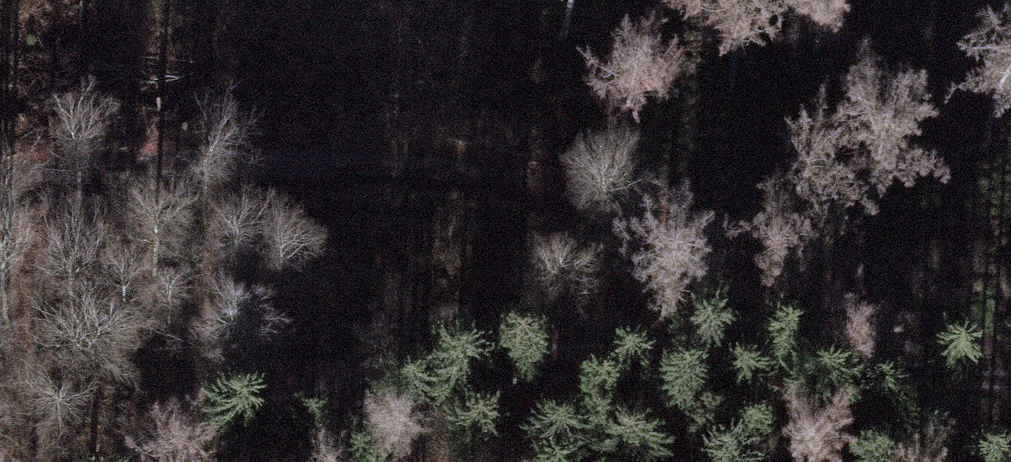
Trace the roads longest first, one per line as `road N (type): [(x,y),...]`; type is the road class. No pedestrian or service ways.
road 1 (track): [(1010,379),(910,321),(621,210),(455,164),(94,162),(0,186)]
road 2 (track): [(1010,388),(783,353),(559,351),(294,397),(141,461)]

